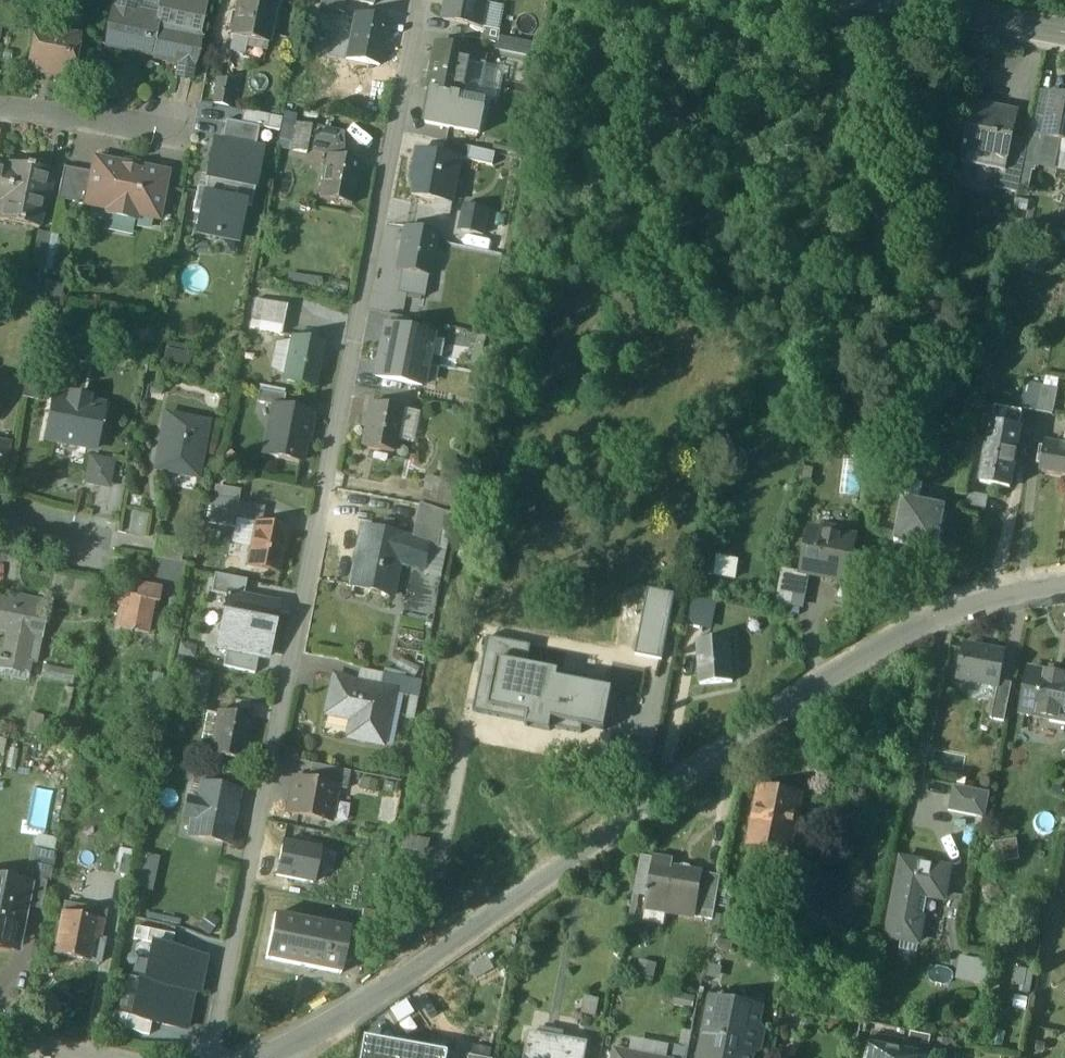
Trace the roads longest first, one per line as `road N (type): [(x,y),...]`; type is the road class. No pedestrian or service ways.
road 1 (residential): [(213,1057),(419,0)]
road 2 (residential): [(1064,585),(972,599),(817,679),(373,994),(262,1057)]
road 3 (residential): [(0,113),(158,133)]
road 4 (tertiary): [(1064,29),(908,0)]

